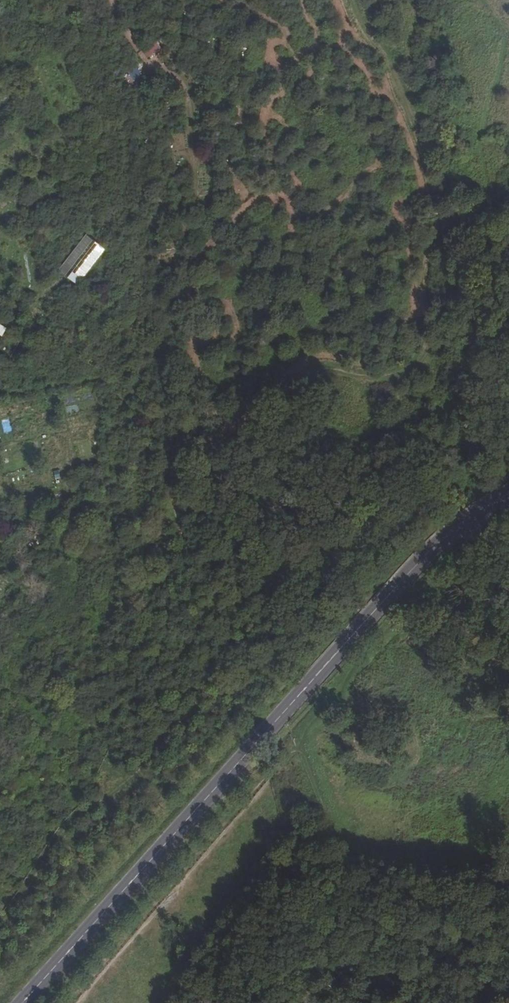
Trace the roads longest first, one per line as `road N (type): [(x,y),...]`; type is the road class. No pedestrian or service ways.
road 1 (secondary): [(18,1002),(421,559),(508,494)]

